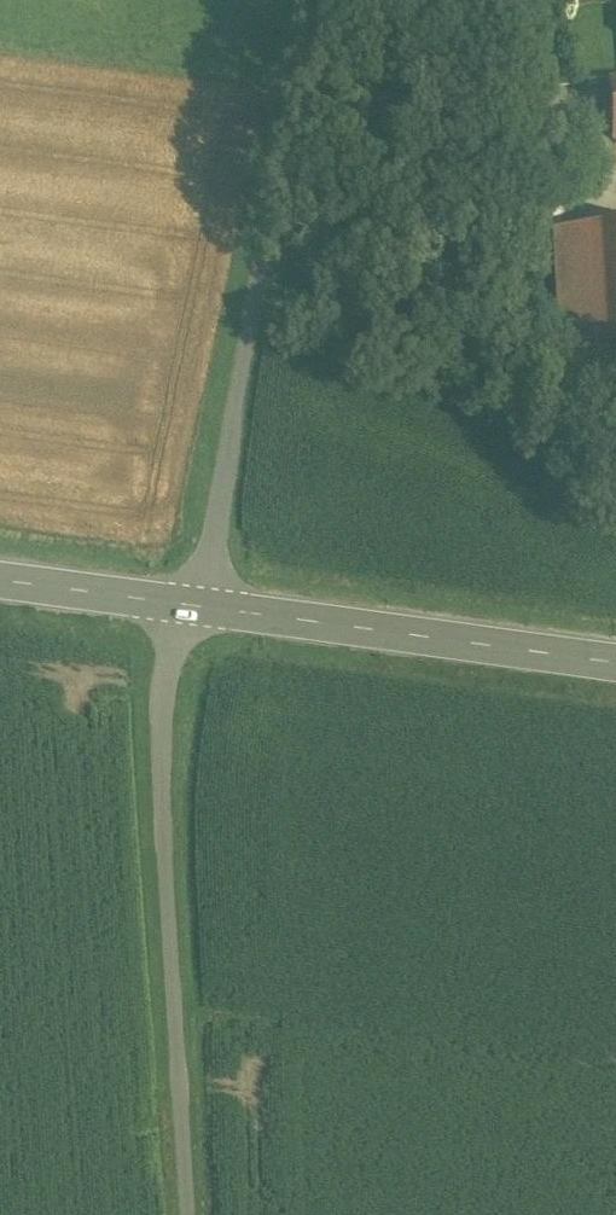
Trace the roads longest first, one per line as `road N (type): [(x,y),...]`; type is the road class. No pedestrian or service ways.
road 1 (unclassified): [(312,0),(193,607)]
road 2 (unclassified): [(193,607),(166,688),(173,990),(196,1214)]
road 3 (secondary): [(193,607),(615,662)]
road 4 (secondary): [(0,581),(193,607)]

